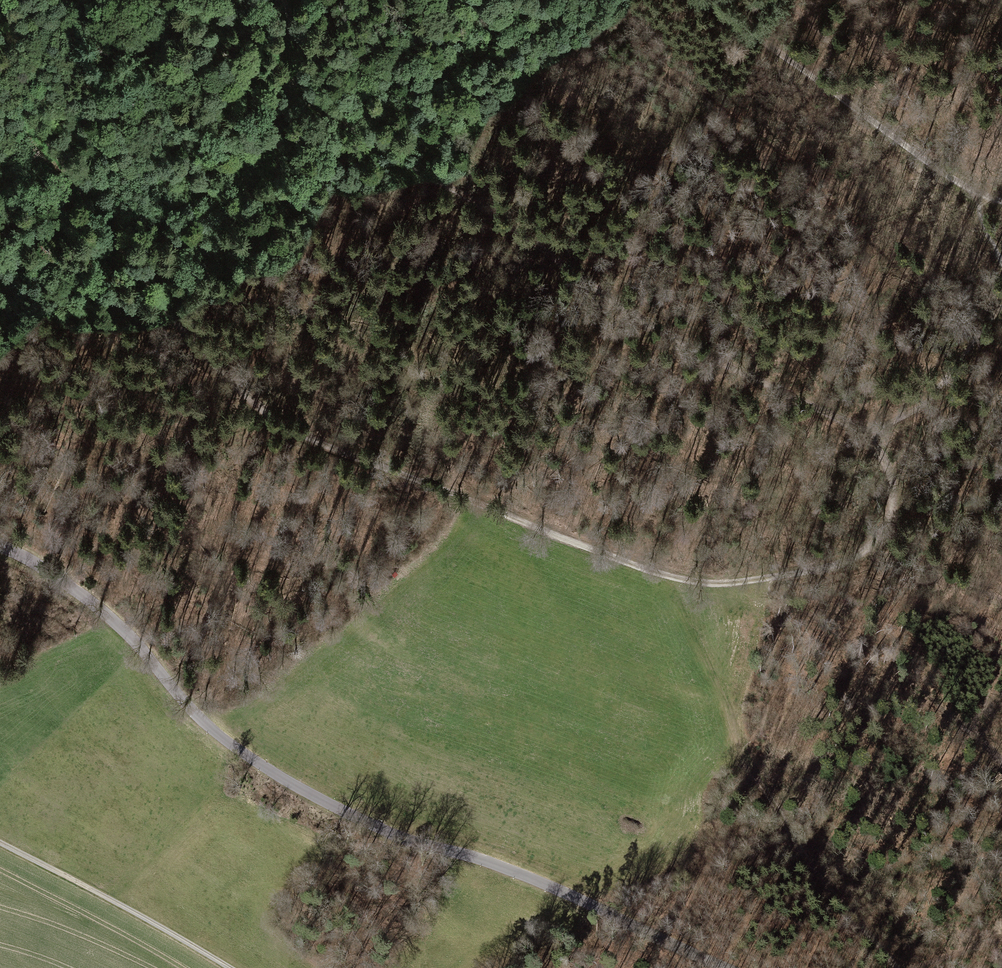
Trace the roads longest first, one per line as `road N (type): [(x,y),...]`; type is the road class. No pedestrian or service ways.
road 1 (track): [(0,75),(209,364),(287,428),(679,578),(727,582),(849,561),(884,531),(894,475),(863,431),(635,318),(293,88)]
road 2 (tertiary): [(725,967),(516,872),(396,836),(287,781),(208,726),(83,597),(0,547)]
road 3 (track): [(1001,197),(880,133),(703,0)]
road 4 (track): [(134,0),(279,92),(306,72),(284,0)]
road 5 (track): [(738,760),(799,854),(895,967)]
road 6 (track): [(0,845),(225,967)]

